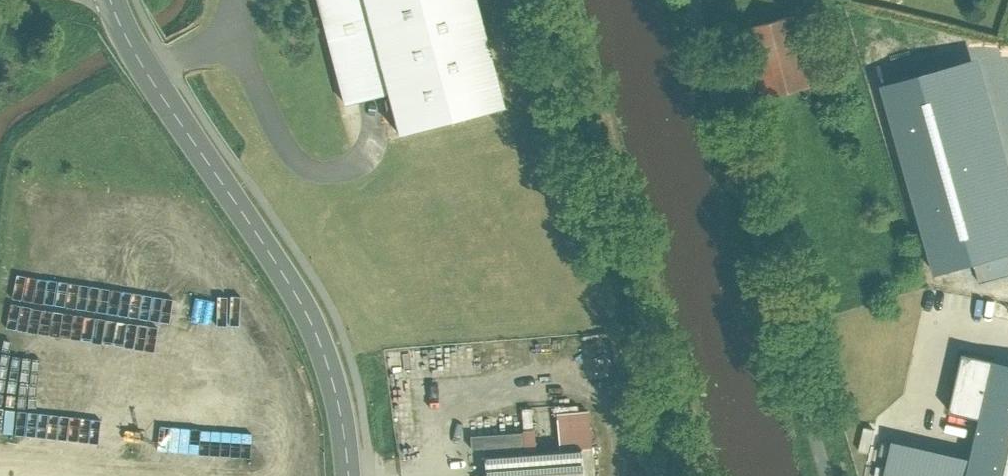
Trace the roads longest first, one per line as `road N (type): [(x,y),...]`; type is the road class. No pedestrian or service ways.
road 1 (tertiary): [(112,0),(137,56),(304,303),(329,367),(349,475)]
road 2 (unclassified): [(830,475),(688,0)]
road 3 (track): [(675,475),(541,0)]

